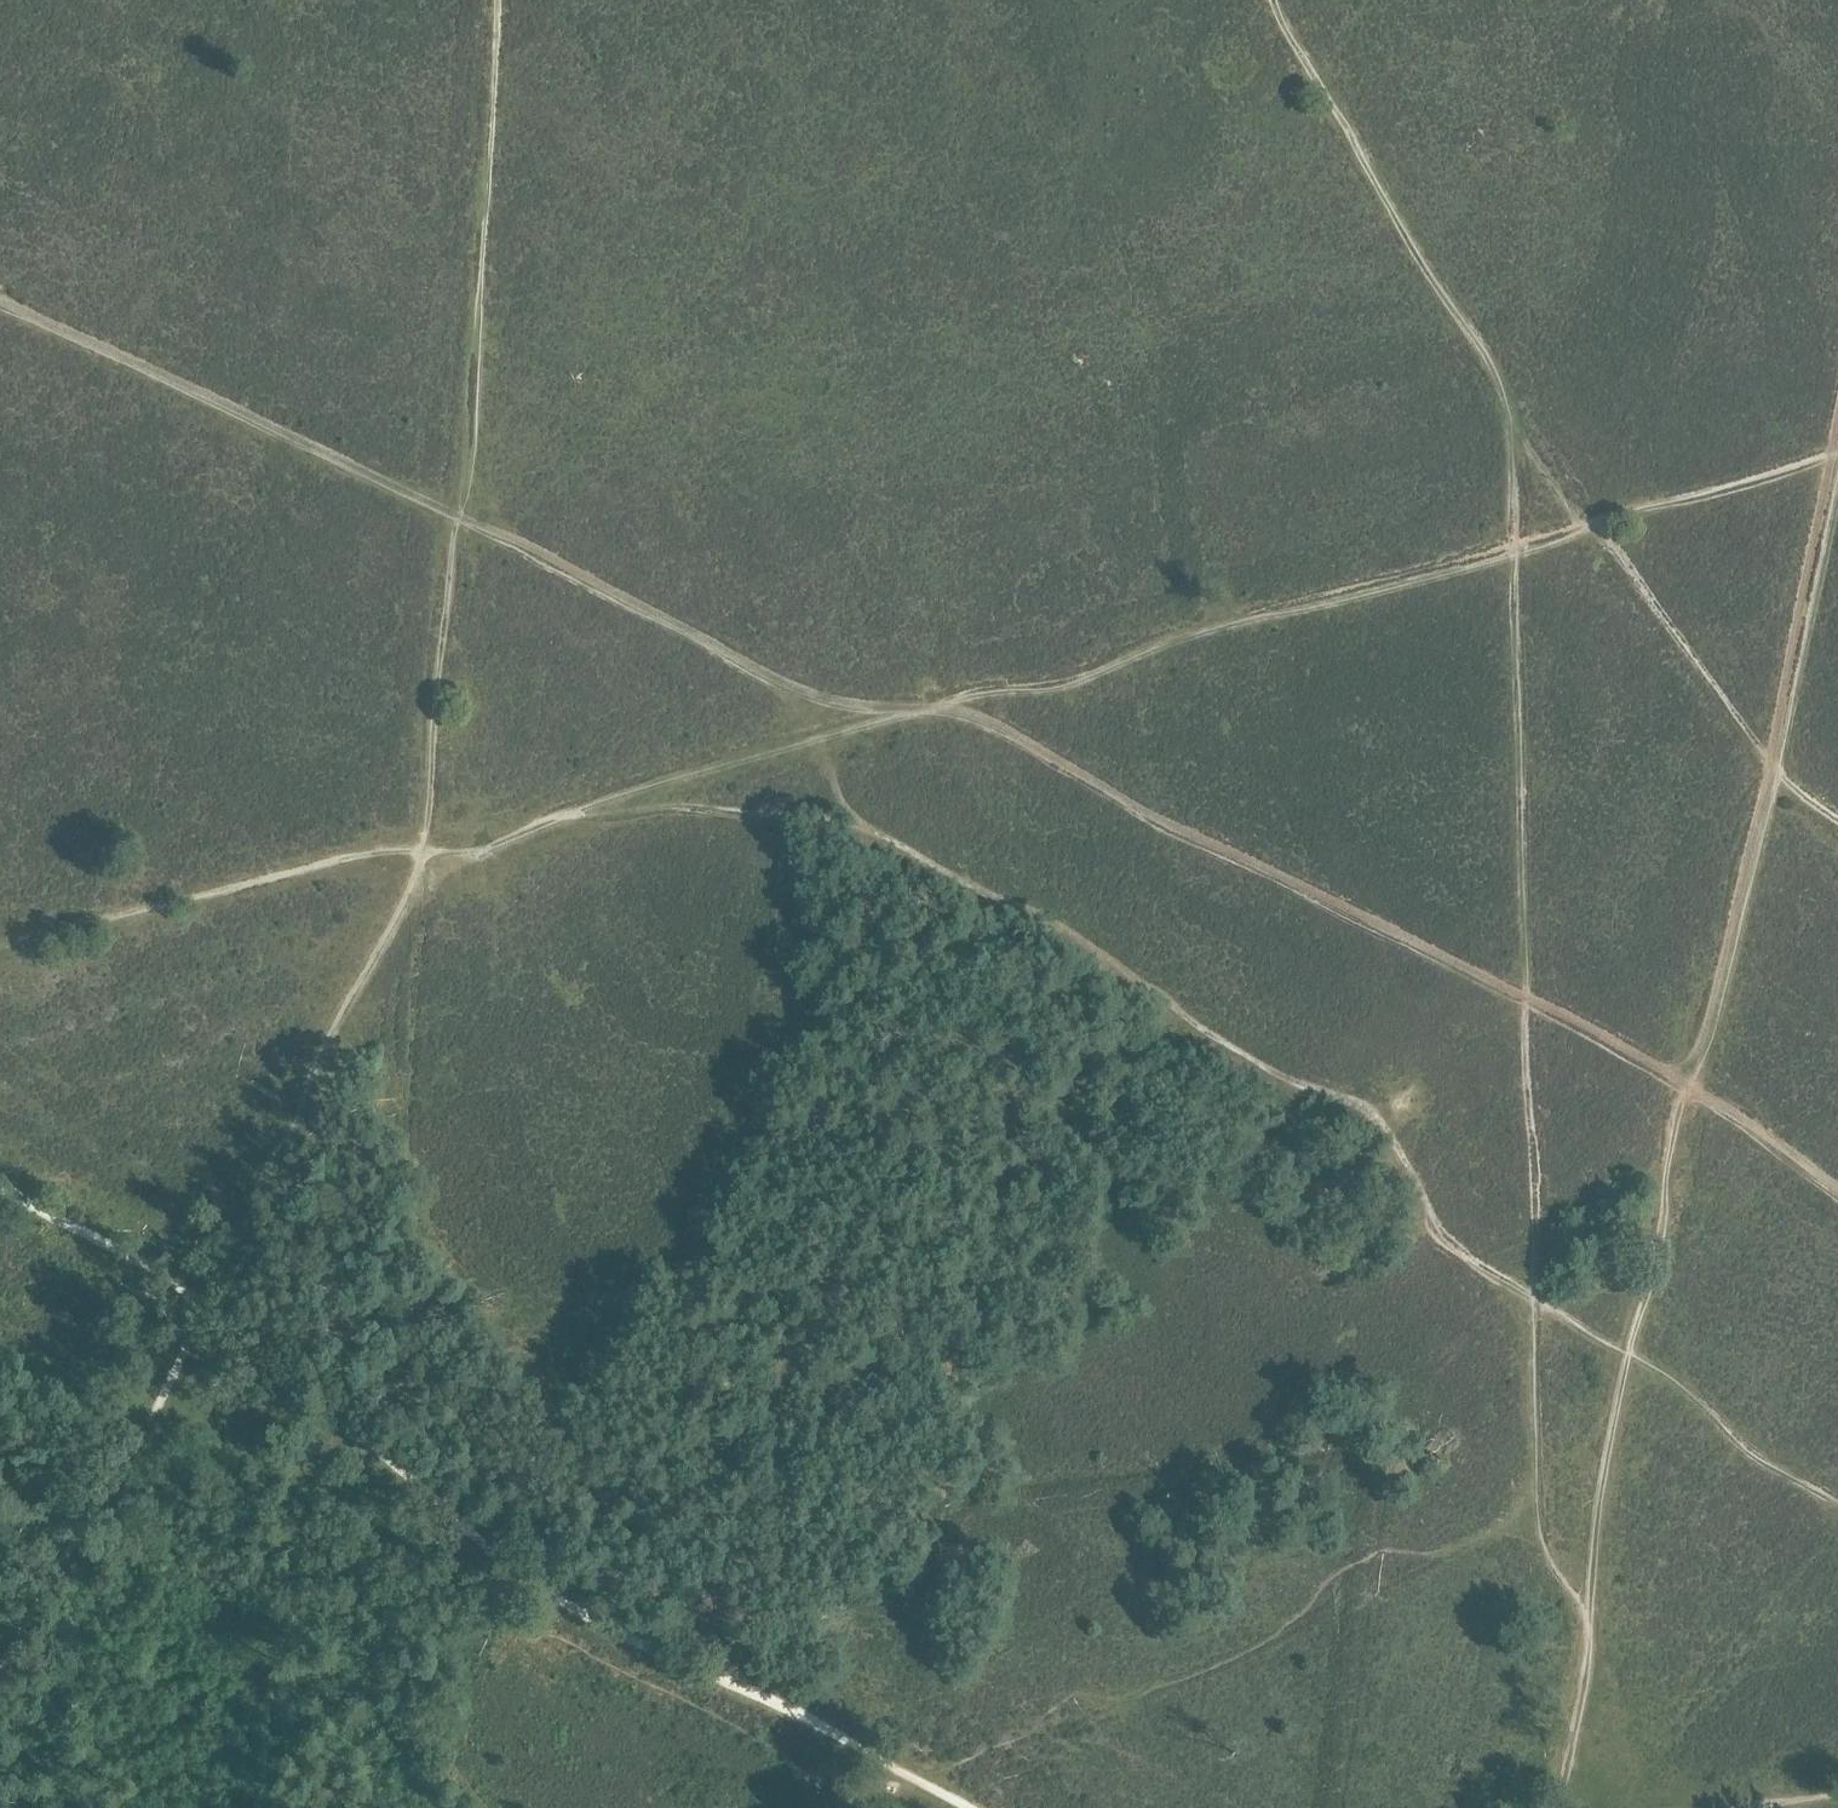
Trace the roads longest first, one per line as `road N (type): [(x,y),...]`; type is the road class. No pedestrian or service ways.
road 1 (track): [(1515,406),(1316,80),(1280,0)]
road 2 (track): [(1837,460),(1516,547)]
road 3 (track): [(1516,547),(1515,406)]

